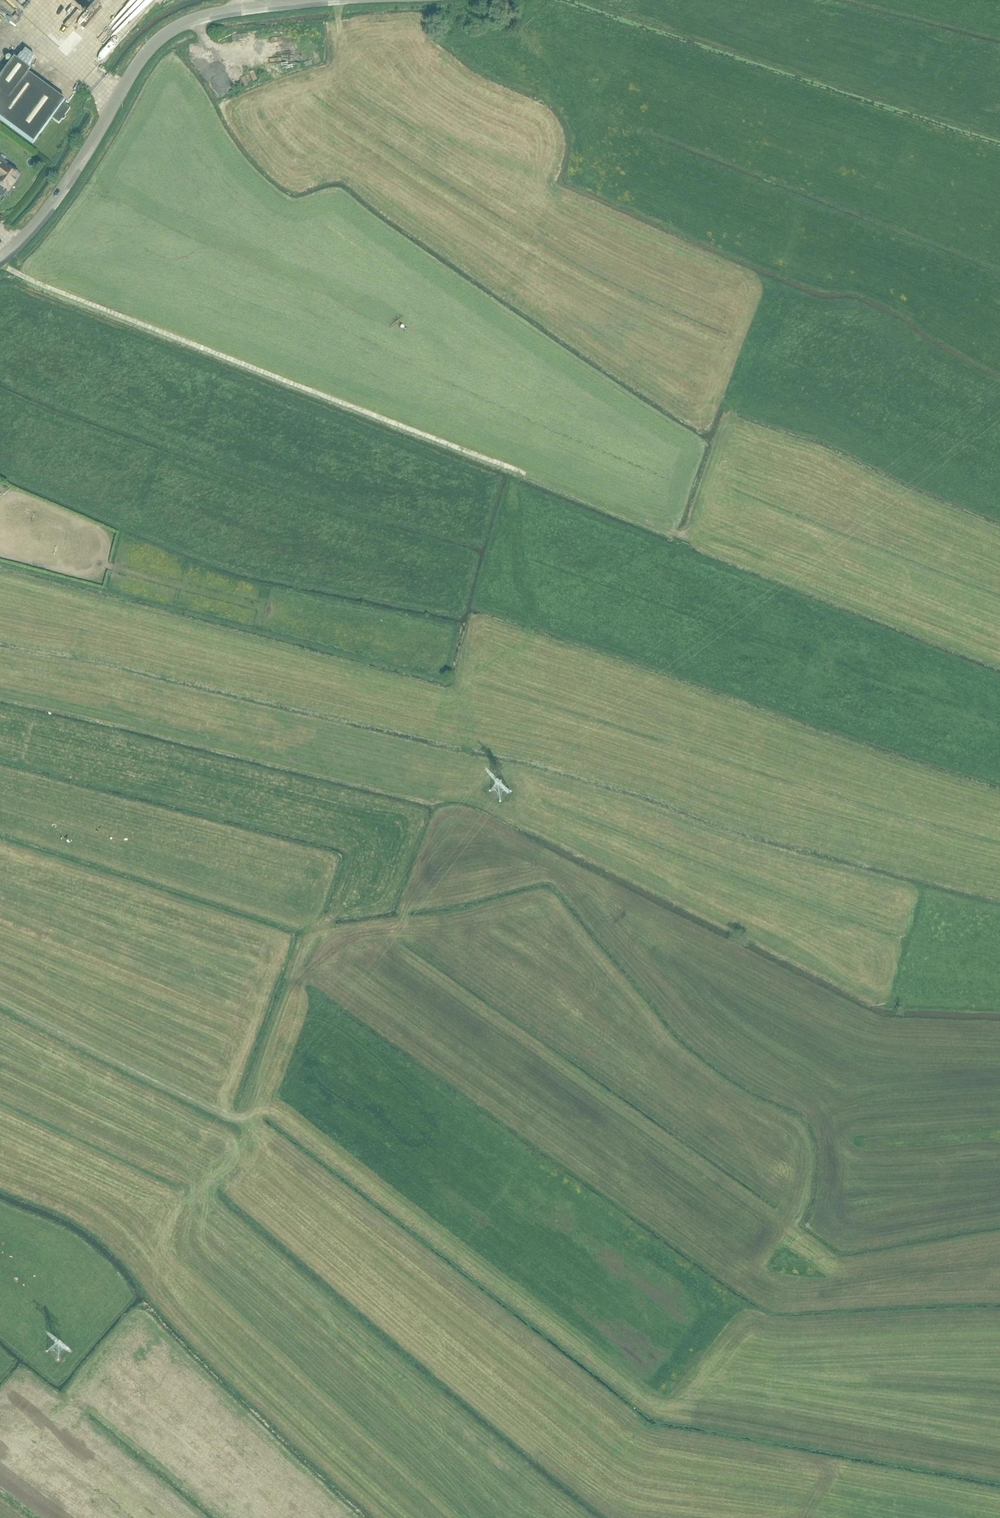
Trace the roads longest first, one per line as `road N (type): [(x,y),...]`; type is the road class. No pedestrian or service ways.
road 1 (unclassified): [(0,259),(53,204),(139,61),(166,35),(218,14),(331,0)]

